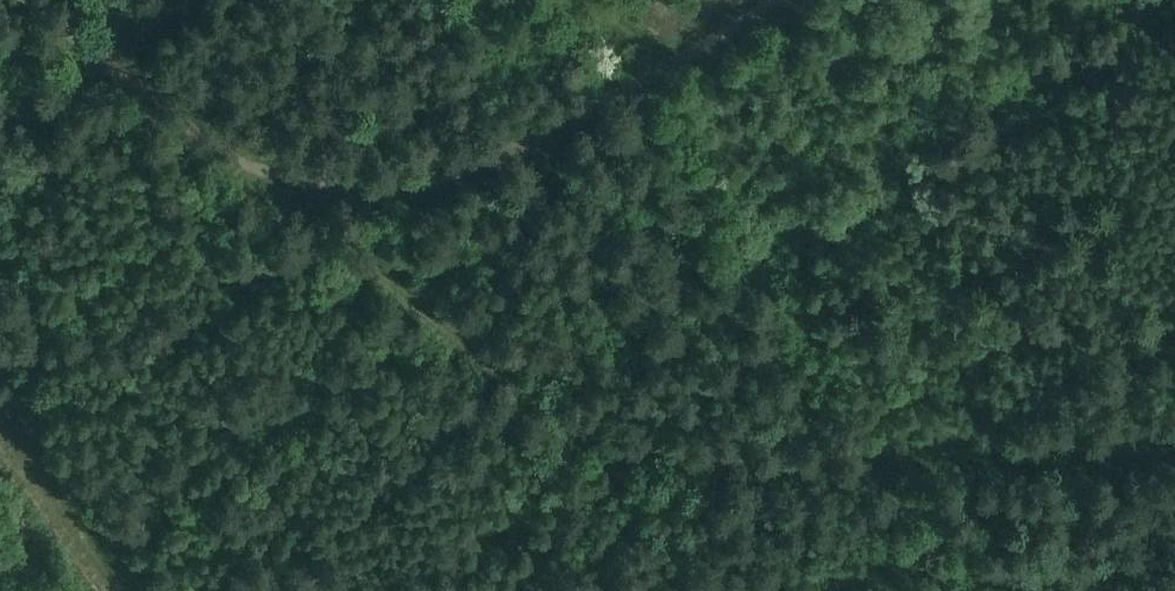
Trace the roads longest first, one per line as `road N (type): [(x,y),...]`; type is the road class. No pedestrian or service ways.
road 1 (track): [(1174,447),(794,460),(661,454),(612,440),(546,407),(285,198),(269,169)]
road 2 (track): [(34,0),(196,126),(269,169),(334,179),(470,155),(727,50),(795,0)]
road 3 (track): [(136,590),(0,401)]
road 4 (track): [(181,0),(0,130)]

